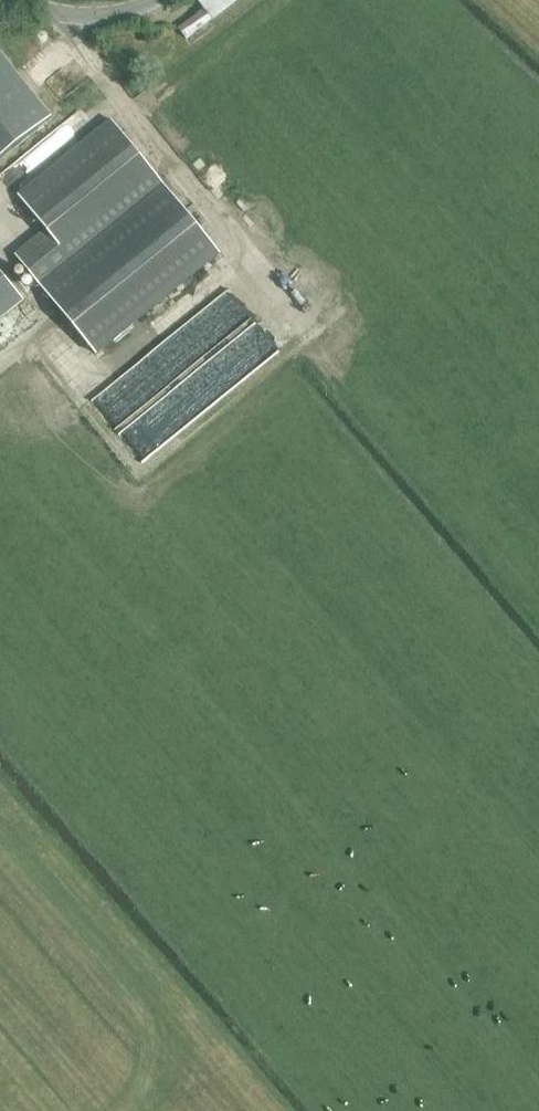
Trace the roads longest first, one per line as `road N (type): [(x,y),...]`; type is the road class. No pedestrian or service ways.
road 1 (unclassified): [(0,2),(123,18),(165,0)]

